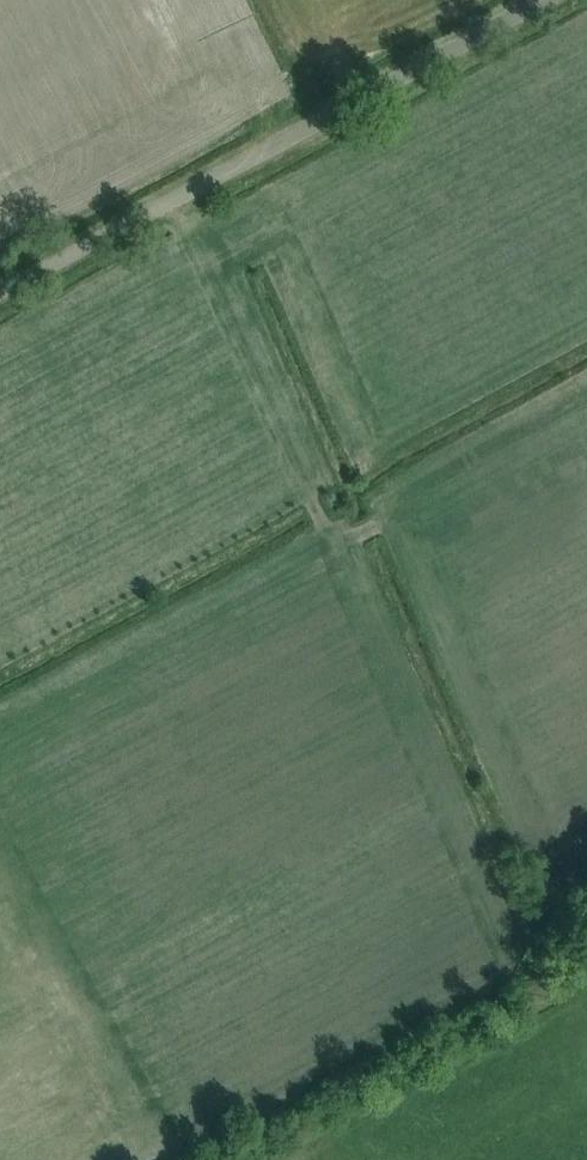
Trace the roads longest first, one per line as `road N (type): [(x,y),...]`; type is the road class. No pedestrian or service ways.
road 1 (unclassified): [(0,293),(543,0)]

